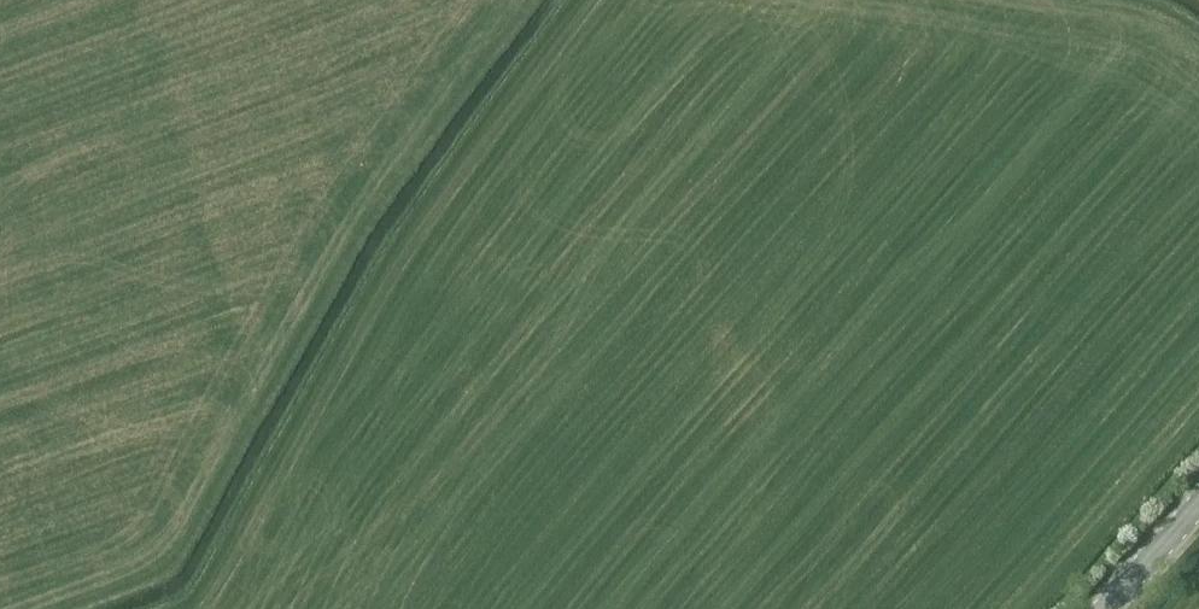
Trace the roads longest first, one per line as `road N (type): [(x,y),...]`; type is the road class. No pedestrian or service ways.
road 1 (tertiary): [(1113,608),(1198,514)]

